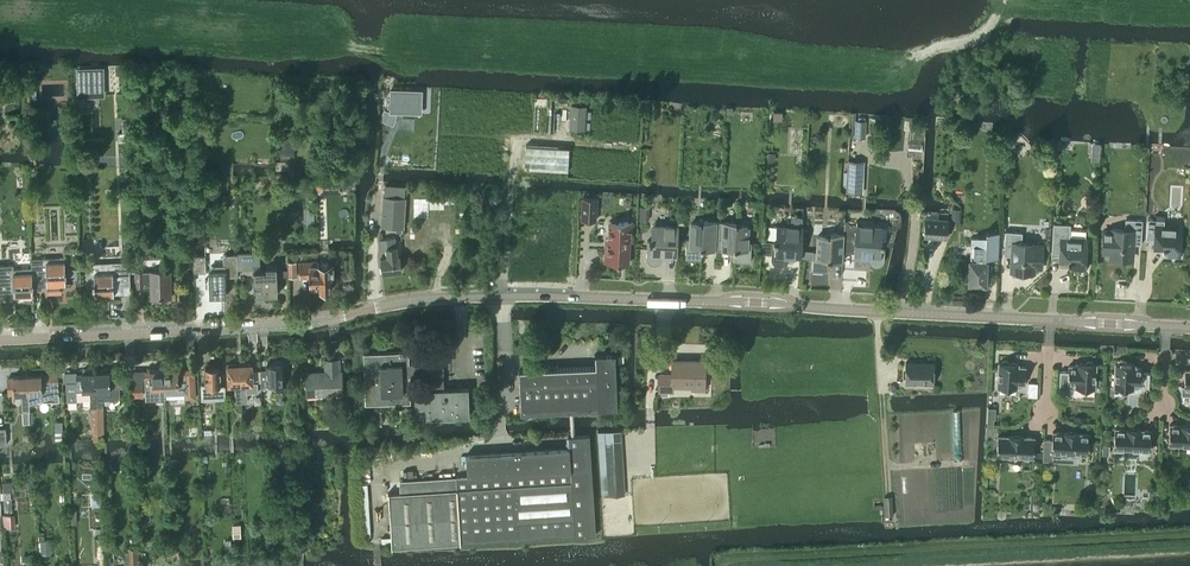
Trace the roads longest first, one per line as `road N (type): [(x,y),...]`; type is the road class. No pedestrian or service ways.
road 1 (tertiary): [(0,340),(242,328),(420,300),(498,296),(1189,328)]

